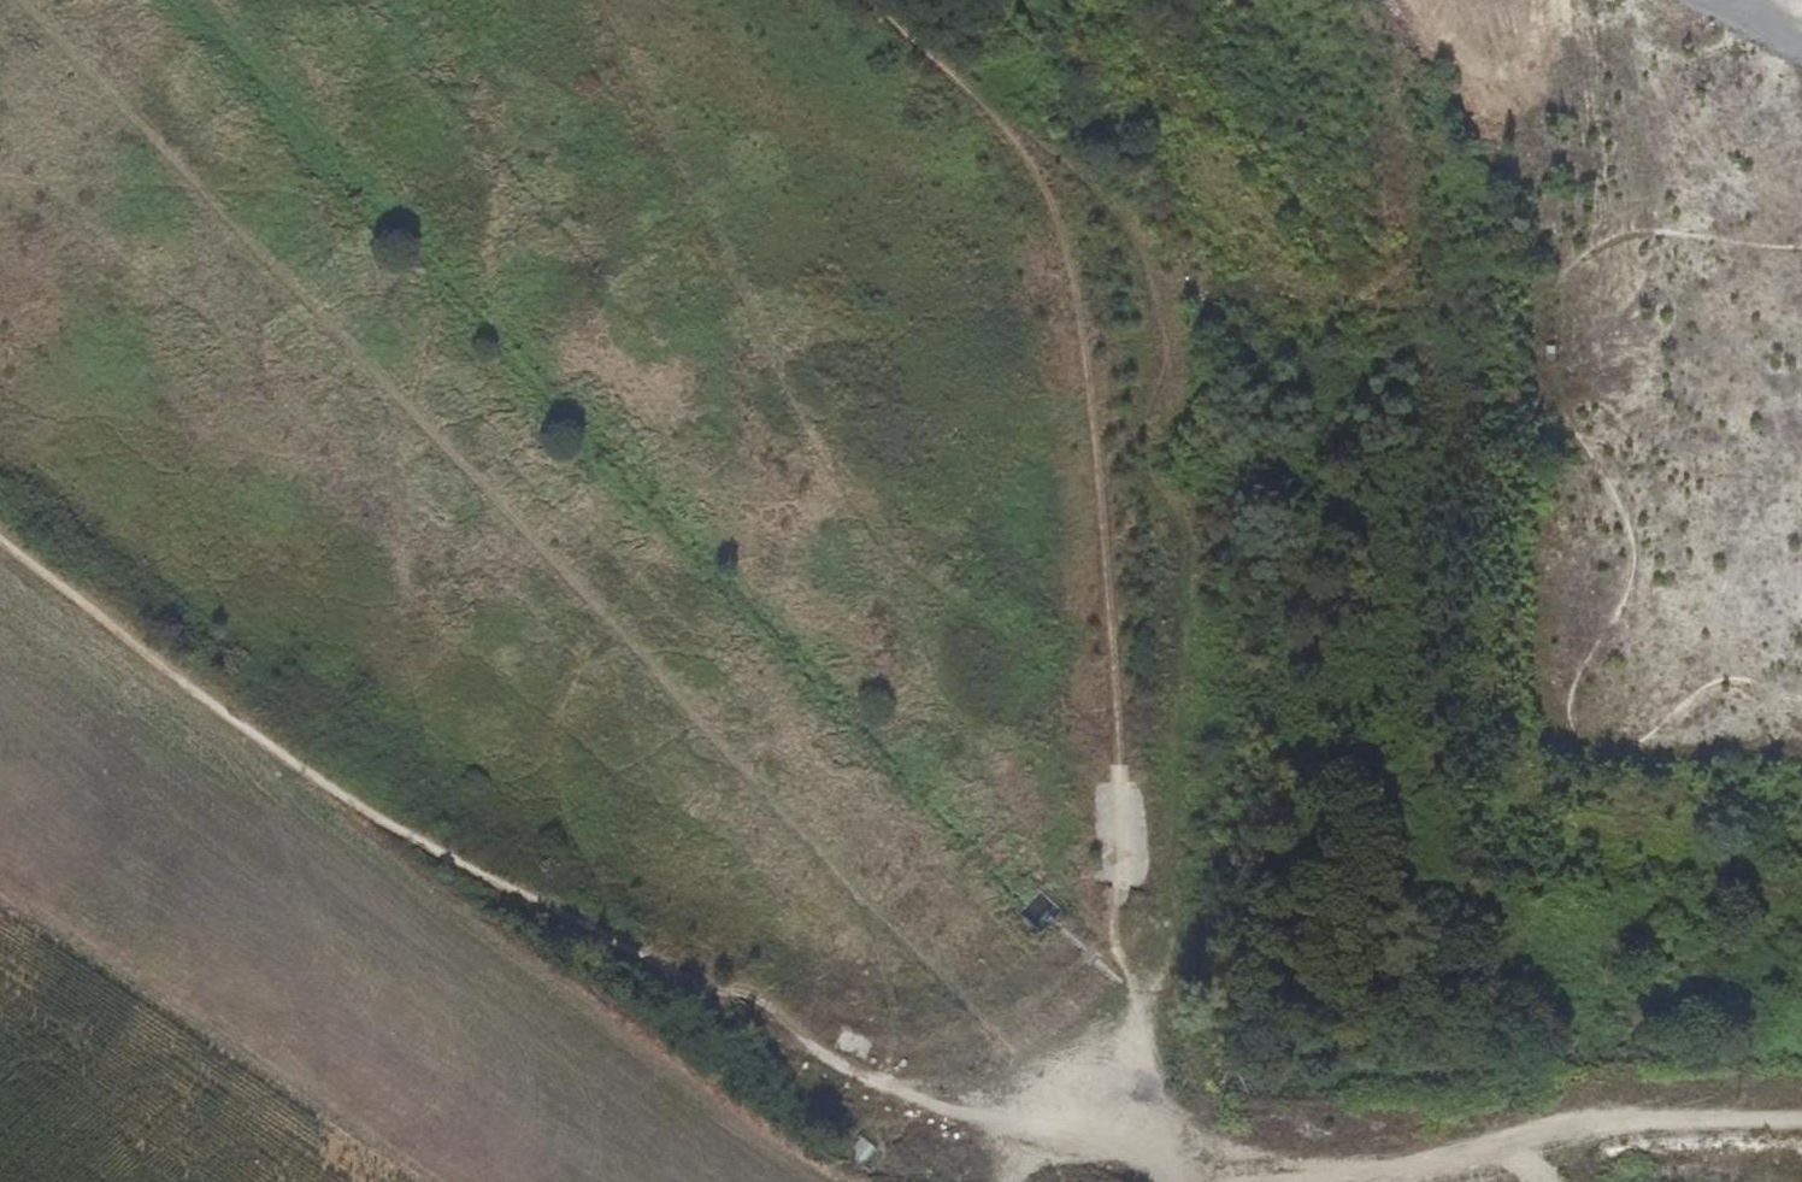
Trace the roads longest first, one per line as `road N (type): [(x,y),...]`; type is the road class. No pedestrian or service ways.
road 1 (track): [(1577,1128),(1476,1168),(1348,1181)]
road 2 (track): [(1577,1128),(1634,1118),(1801,1125)]
road 3 (track): [(1183,1181),(1041,1160)]

